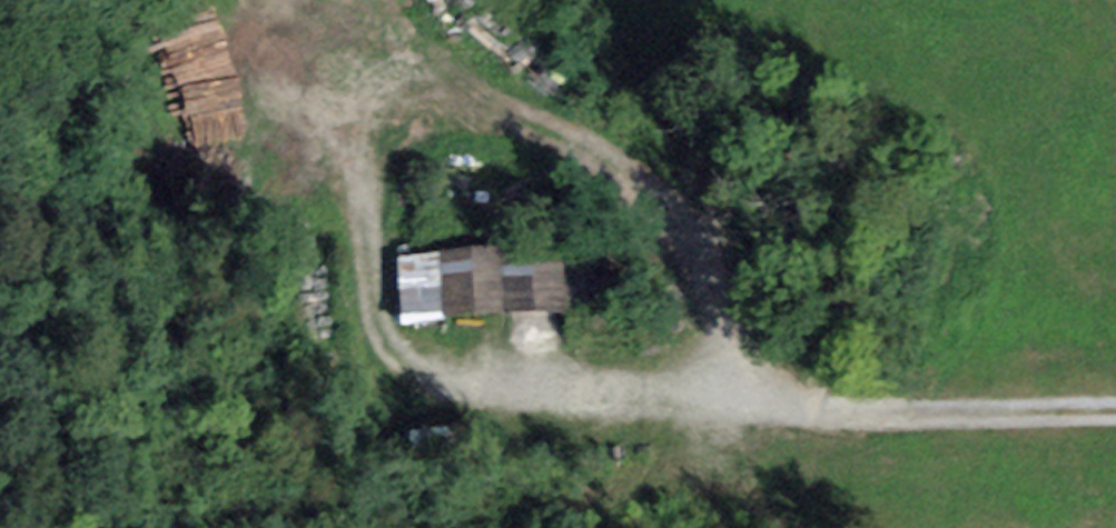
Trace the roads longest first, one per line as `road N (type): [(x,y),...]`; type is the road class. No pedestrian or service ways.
road 1 (track): [(281,0),(308,186),(414,395),(836,409)]
road 2 (track): [(296,137),(422,118),(579,139),(651,189),(714,250),(734,331),(735,405)]
road 3 (track): [(836,409),(1115,420)]

